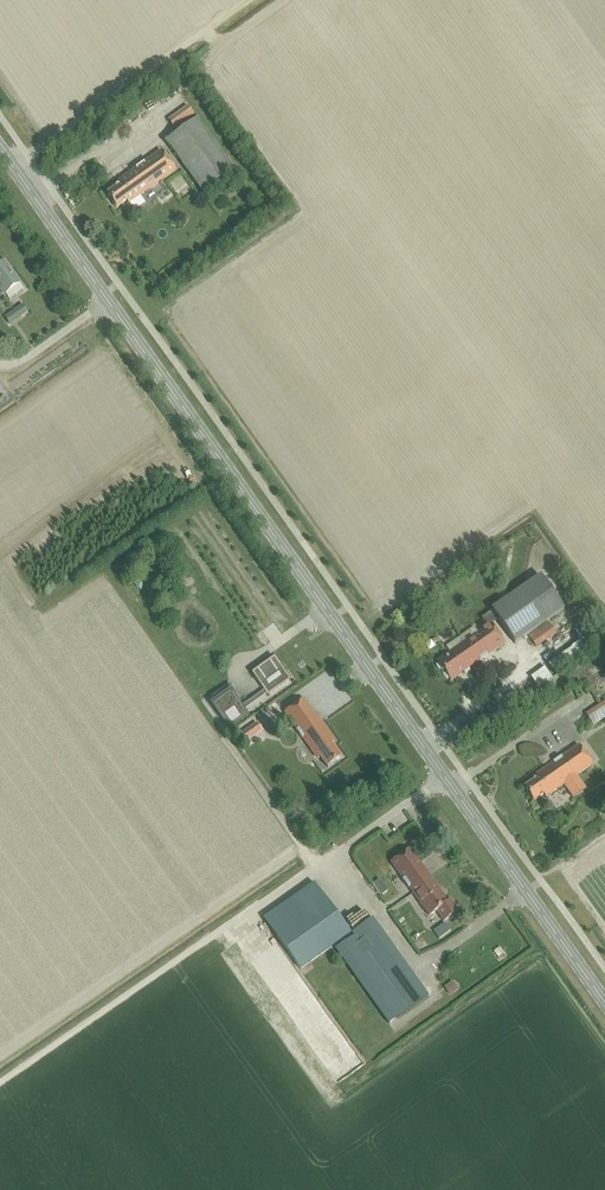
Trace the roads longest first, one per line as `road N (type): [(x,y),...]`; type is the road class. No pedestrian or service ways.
road 1 (secondary): [(604,1002),(0,149)]

